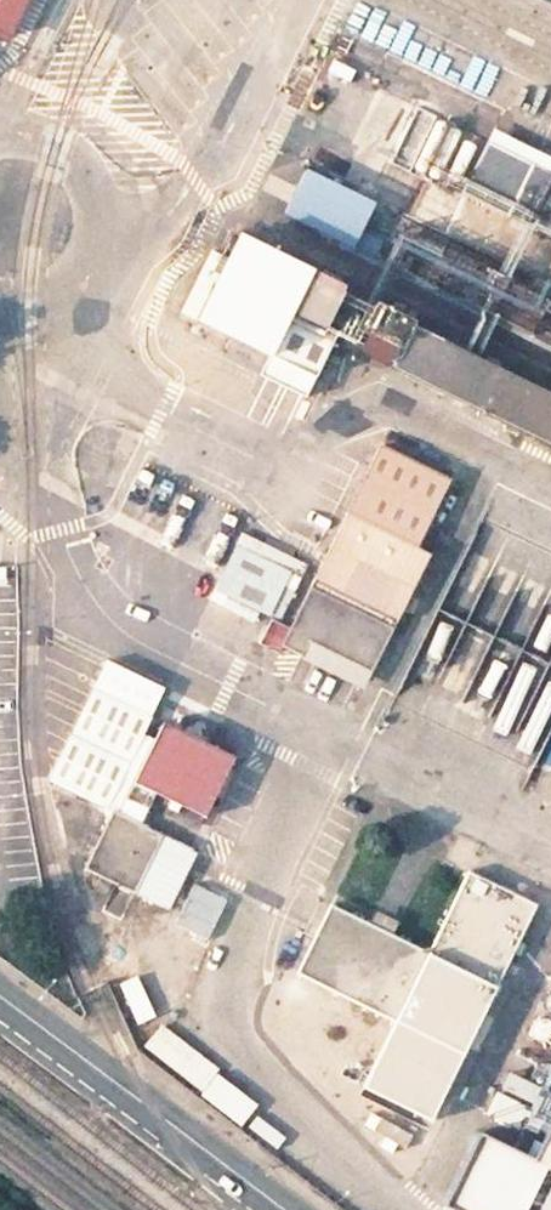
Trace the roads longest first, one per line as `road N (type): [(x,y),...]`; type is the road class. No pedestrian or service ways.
road 1 (tertiary): [(0,997),(285,1209)]

